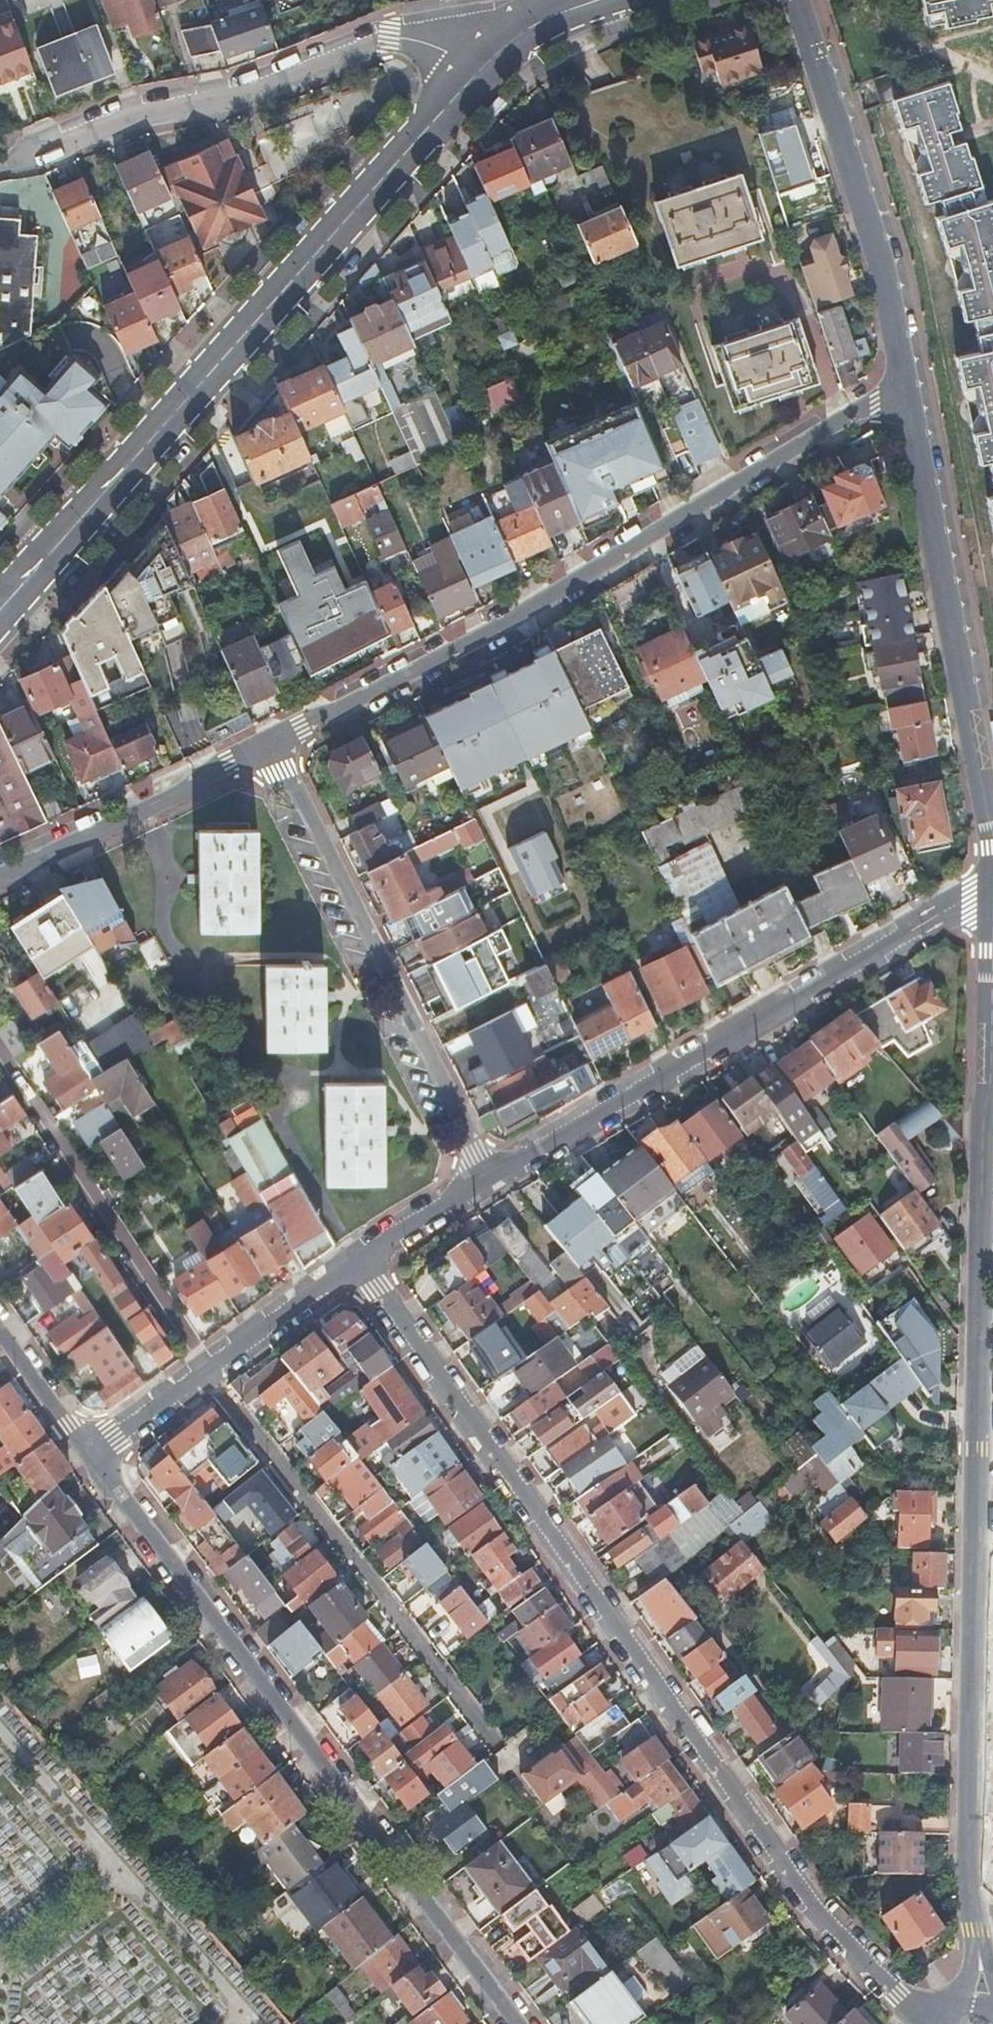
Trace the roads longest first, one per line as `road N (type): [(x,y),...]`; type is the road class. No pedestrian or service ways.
road 1 (residential): [(981,1945),(976,1772),(991,892)]
road 2 (residential): [(906,2004),(818,1916),(359,1266)]
road 3 (secondary): [(0,599),(526,24)]
road 4 (residential): [(908,381),(491,633),(266,746)]
road 5 (residential): [(95,1450),(516,2023)]
road 6 (residential): [(991,892),(480,1181)]
road 7 (residential): [(526,24),(390,37),(228,101),(120,121),(0,168)]
road 8 (residential): [(991,892),(983,767),(908,381)]
road 9 (residential): [(266,746),(480,1181)]
road 10 (residential): [(207,1372),(499,1748)]
road 11 (residential): [(908,381),(892,288),(801,0)]
road 12 (residential): [(0,1054),(207,1372)]
road 13 (residential): [(0,871),(266,746)]
road 14 (residential): [(359,1266),(207,1372)]
road 15 (residential): [(0,1320),(95,1450)]
road 16 (residential): [(480,1181),(359,1266)]
road 17 (residential): [(207,1372),(95,1450)]

